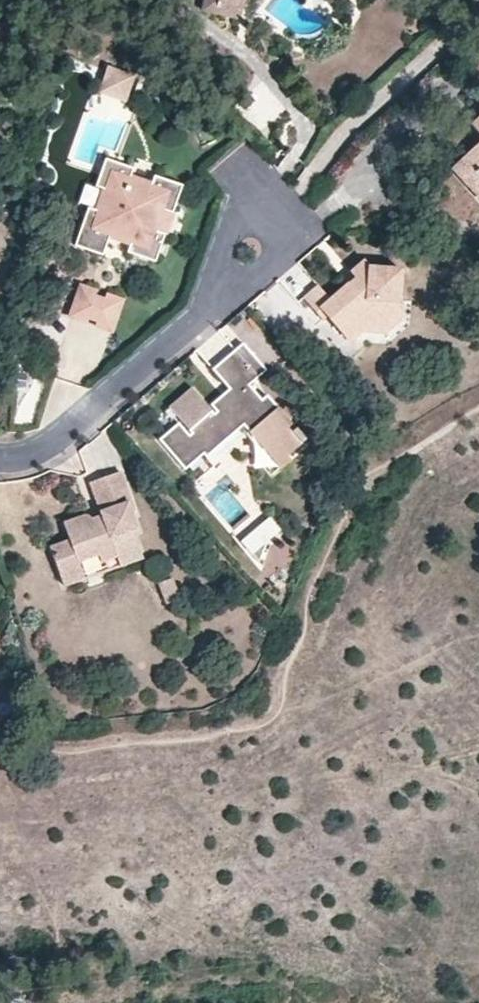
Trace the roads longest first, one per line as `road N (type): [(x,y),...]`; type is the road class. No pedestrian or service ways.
road 1 (residential): [(0,459),(54,442),(303,232)]

